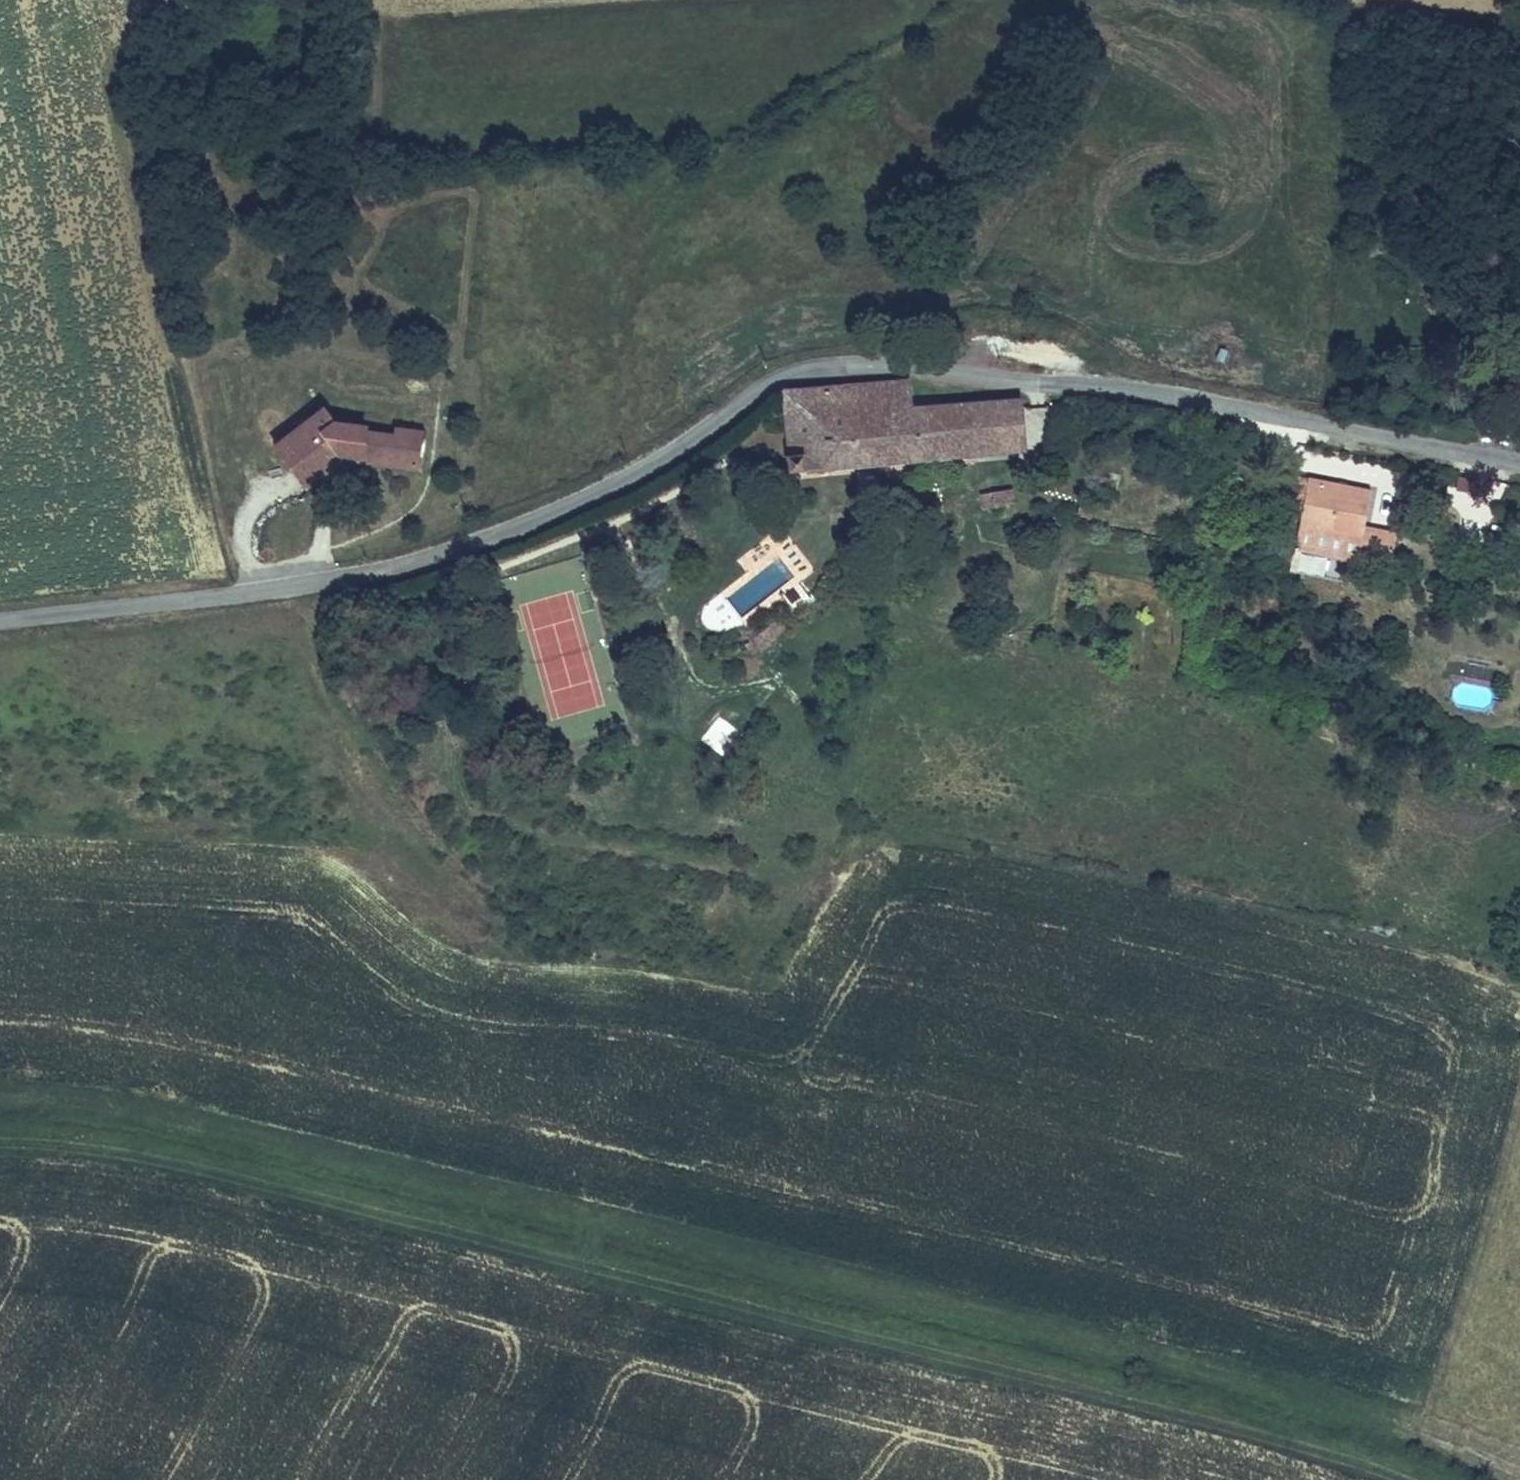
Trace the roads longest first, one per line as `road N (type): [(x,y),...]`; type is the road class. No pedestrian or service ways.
road 1 (unclassified): [(0,619),(414,563),(635,473),(806,368),(915,366),(1093,384),(1519,461)]

